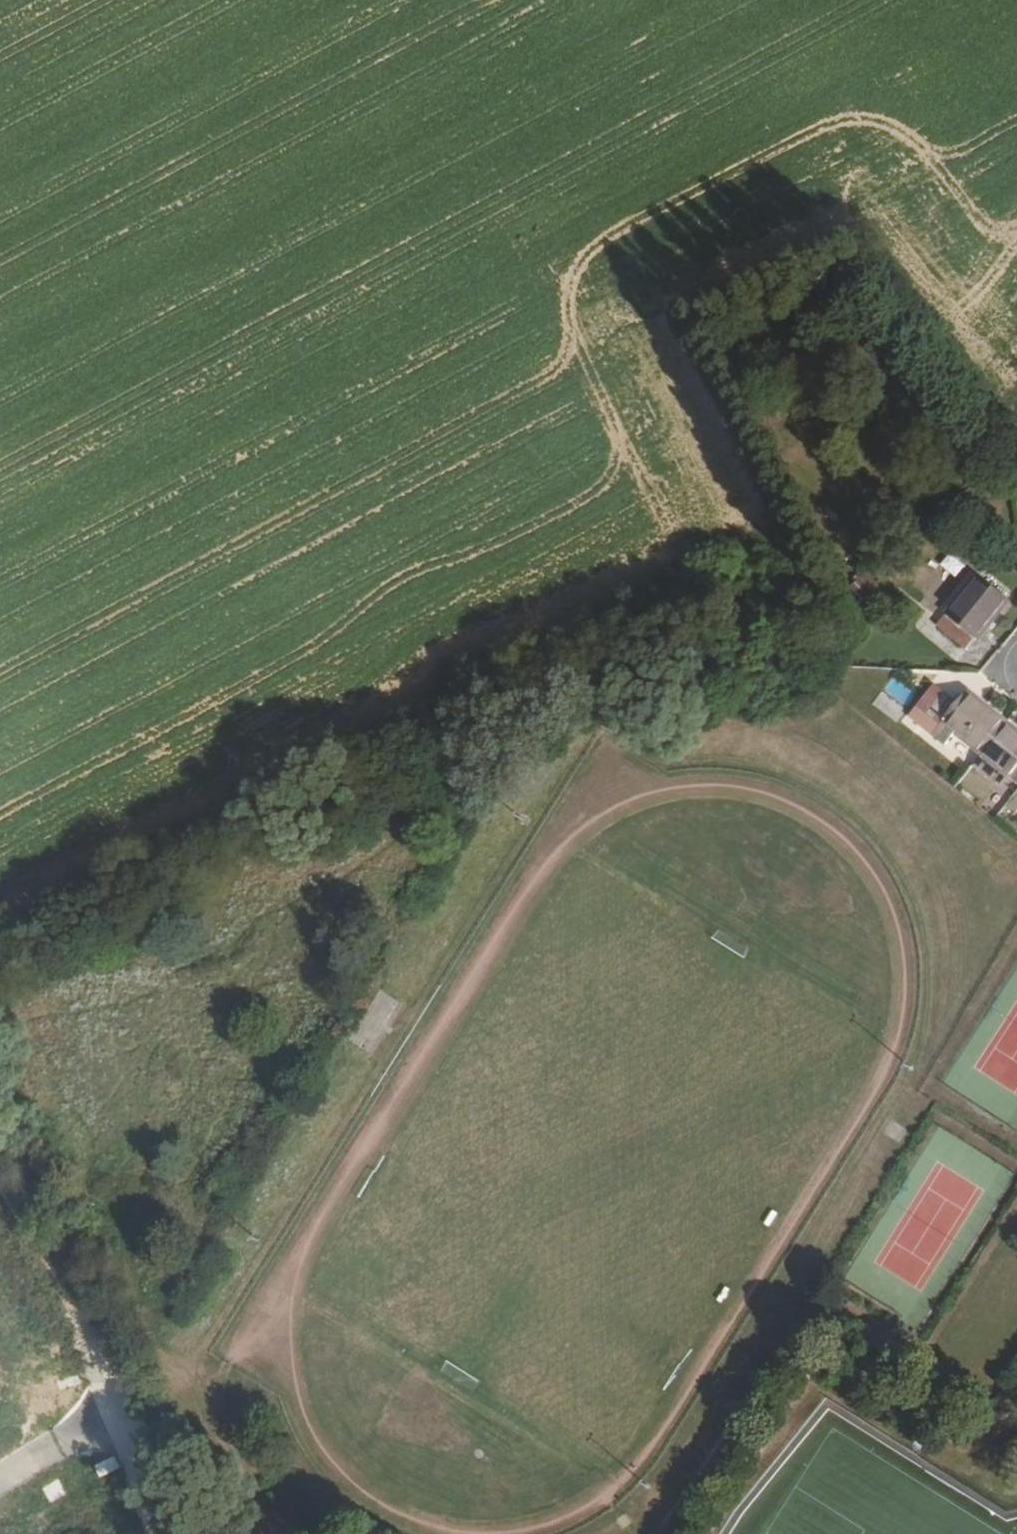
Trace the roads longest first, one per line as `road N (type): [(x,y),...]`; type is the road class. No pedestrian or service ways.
road 1 (track): [(0,1194),(134,1439),(166,1533)]

